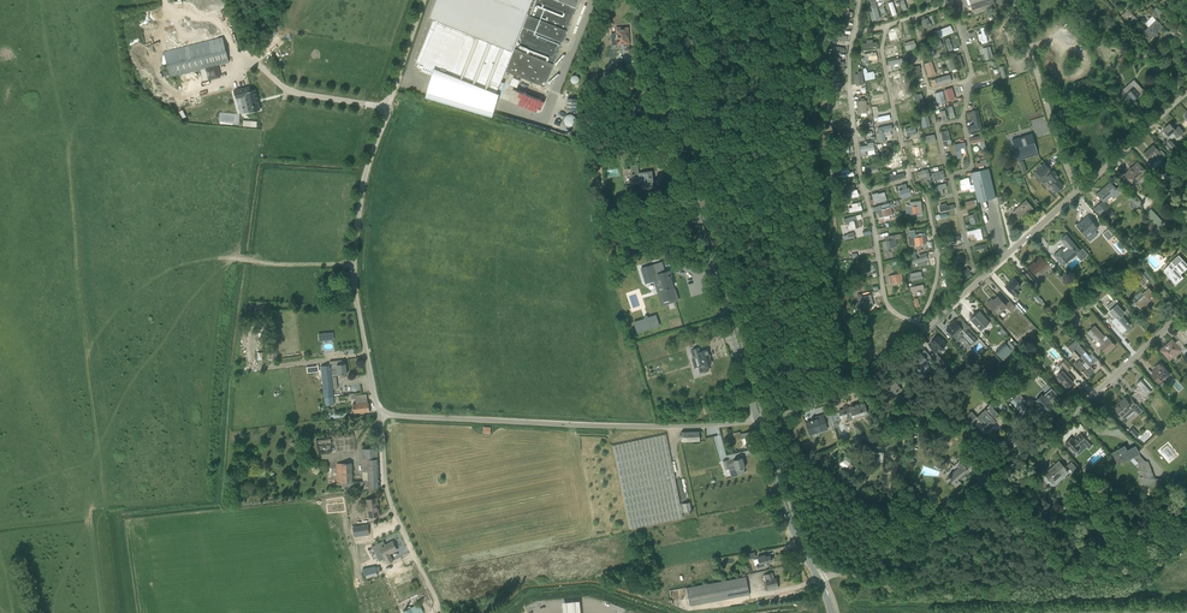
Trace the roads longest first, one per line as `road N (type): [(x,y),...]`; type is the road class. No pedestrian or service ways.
road 1 (track): [(0,500),(92,456),(100,441),(95,336),(159,279),(190,263),(232,258),(354,265)]
road 2 (residential): [(824,577),(888,580),(1186,309)]
road 3 (unclassified): [(757,421),(663,81),(654,0)]
road 4 (unclassified): [(382,415),(354,265),(364,179),(424,0)]
road 5 (residential): [(1077,193),(878,375),(764,420)]
road 6 (unclassified): [(757,421),(622,426),(382,415)]
road 7 (unclassified): [(443,612),(391,505),(382,415)]
road 8 (unclassified): [(1077,193),(1013,0)]
road 9 (unclassified): [(819,580),(789,521),(757,421)]
road 10 (residential): [(1186,91),(1077,193)]
road 11 (track): [(101,612),(84,465)]
road 12 (track): [(757,421),(865,494)]
road 13 (track): [(164,0),(164,11),(218,14),(252,61)]

